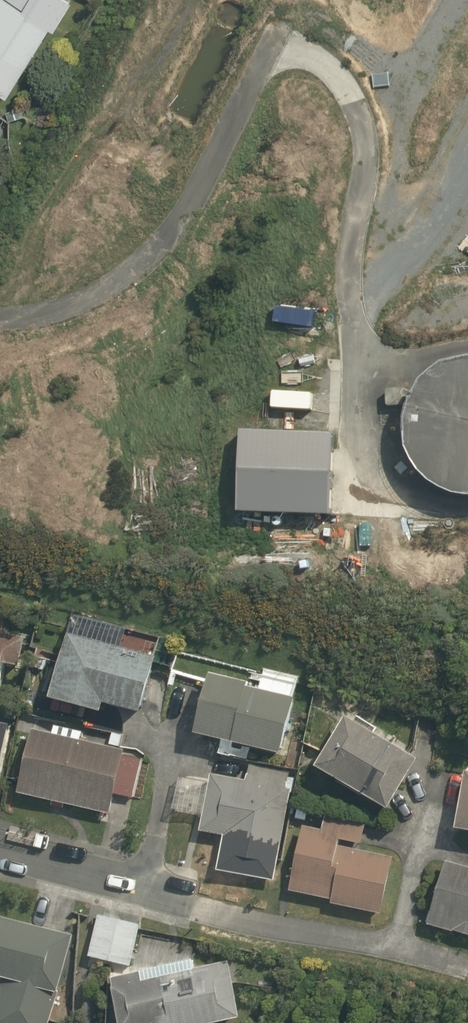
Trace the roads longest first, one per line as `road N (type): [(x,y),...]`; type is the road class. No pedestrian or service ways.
road 1 (residential): [(0,852),(141,890)]

